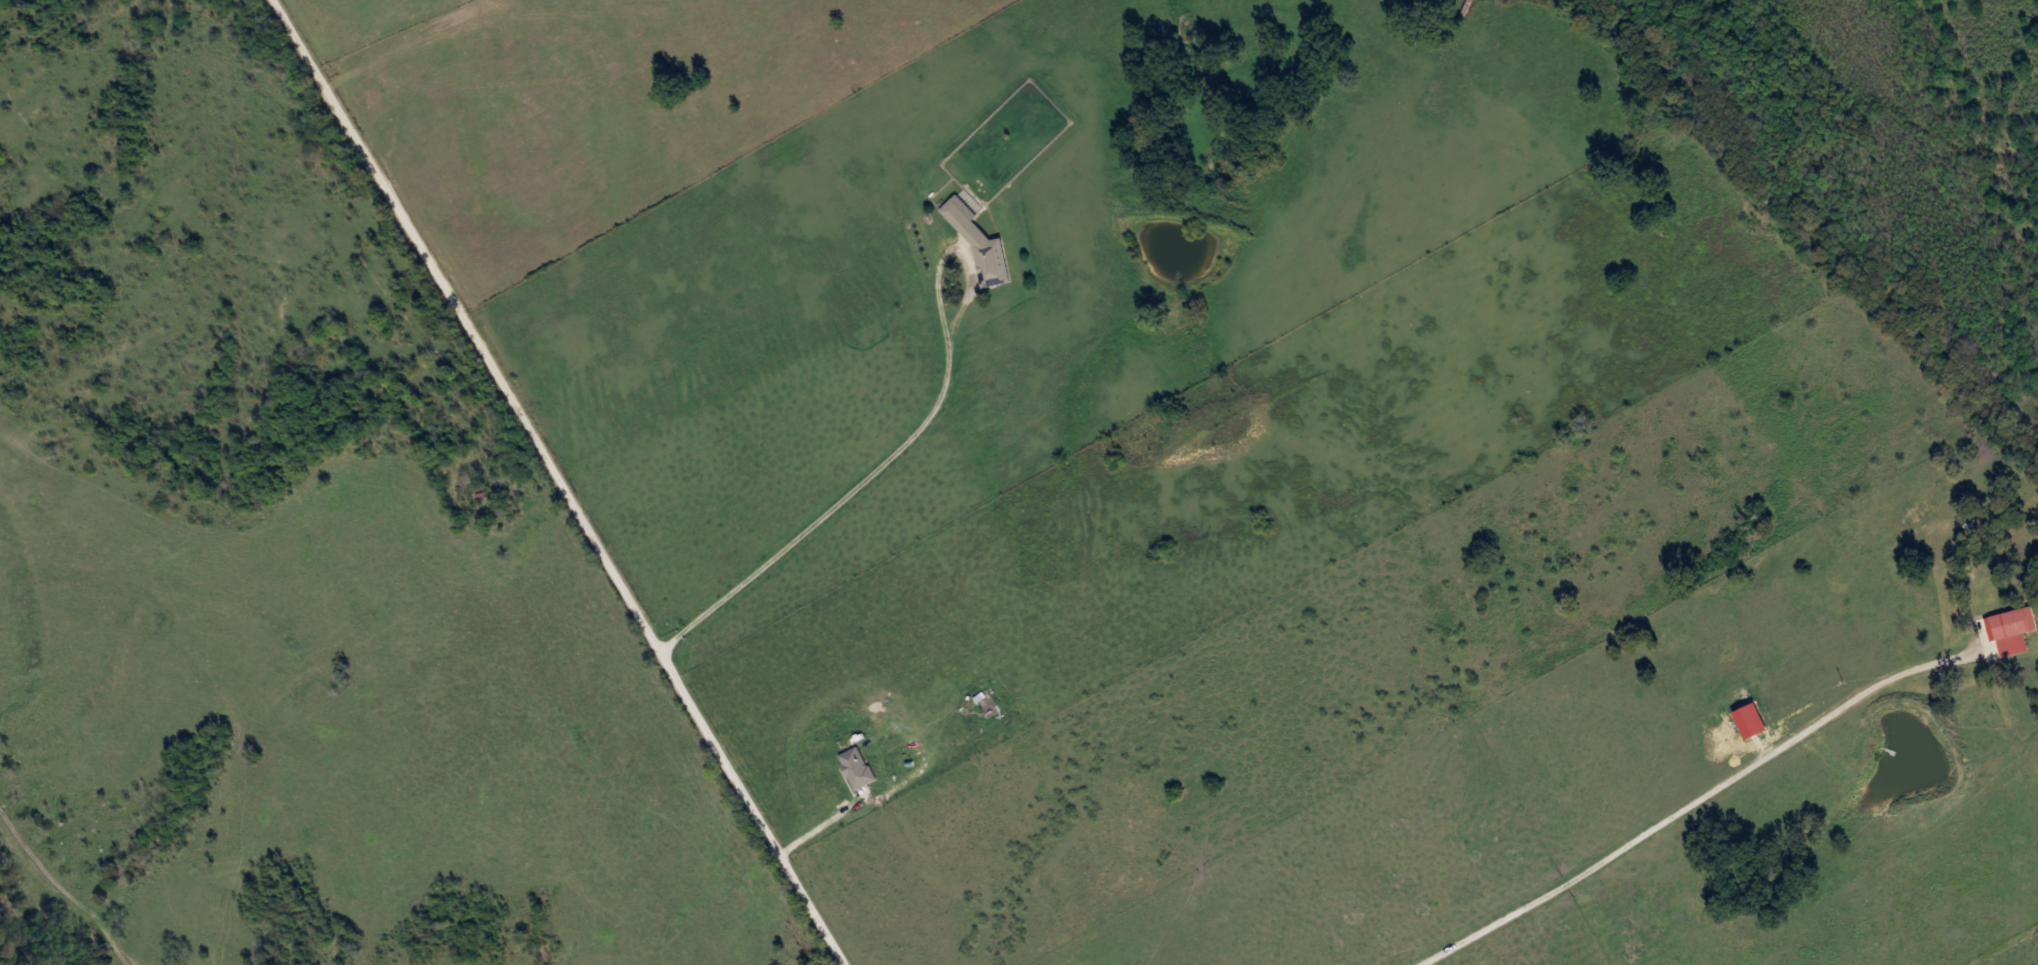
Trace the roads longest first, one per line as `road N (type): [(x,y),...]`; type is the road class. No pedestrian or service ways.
road 1 (residential): [(840,964),(269,0)]

